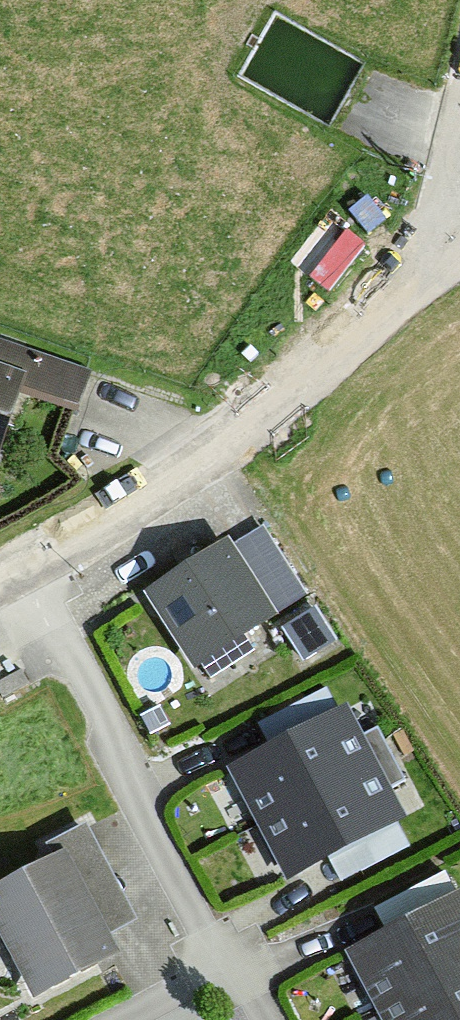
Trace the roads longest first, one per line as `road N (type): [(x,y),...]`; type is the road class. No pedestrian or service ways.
road 1 (tertiary): [(18,575),(253,419),(459,249)]
road 2 (residential): [(18,575),(241,954)]
road 3 (residential): [(121,1019),(241,954)]

